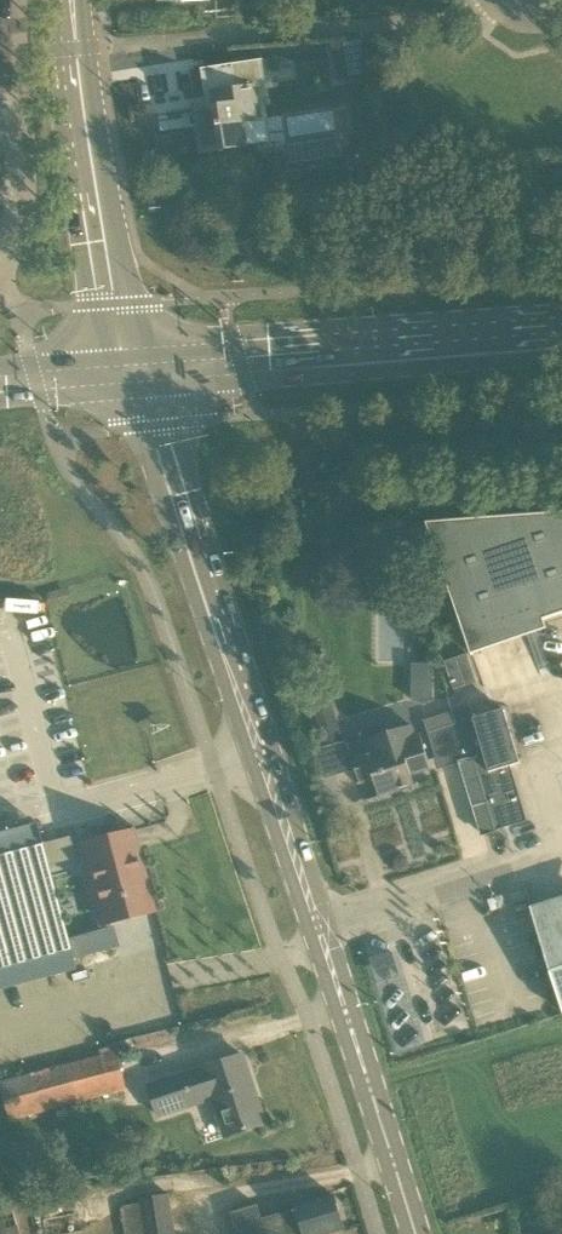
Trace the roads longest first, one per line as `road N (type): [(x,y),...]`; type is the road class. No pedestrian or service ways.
road 1 (primary): [(415,1233),(136,371)]
road 2 (primary): [(561,341),(136,371)]
road 3 (tertiary): [(71,0),(84,114),(136,371)]
road 4 (residential): [(15,0),(24,204),(0,264)]
road 5 (primary): [(0,378),(136,371)]

